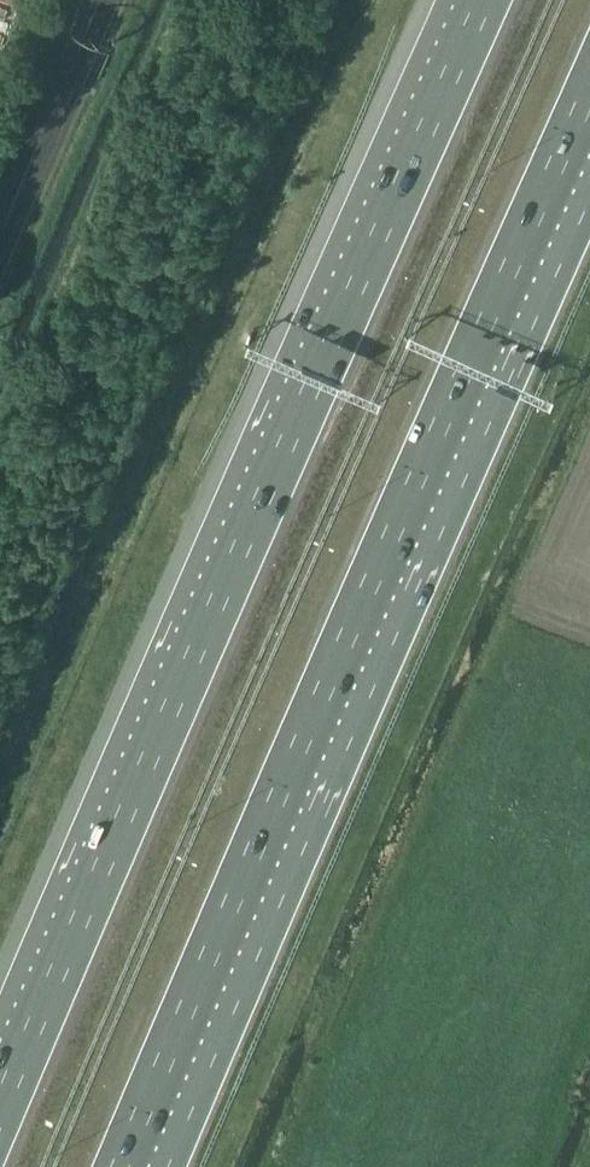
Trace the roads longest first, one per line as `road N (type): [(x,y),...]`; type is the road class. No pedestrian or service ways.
road 1 (motorway): [(482,0),(0,1114)]
road 2 (motorway): [(124,1166),(589,93)]

